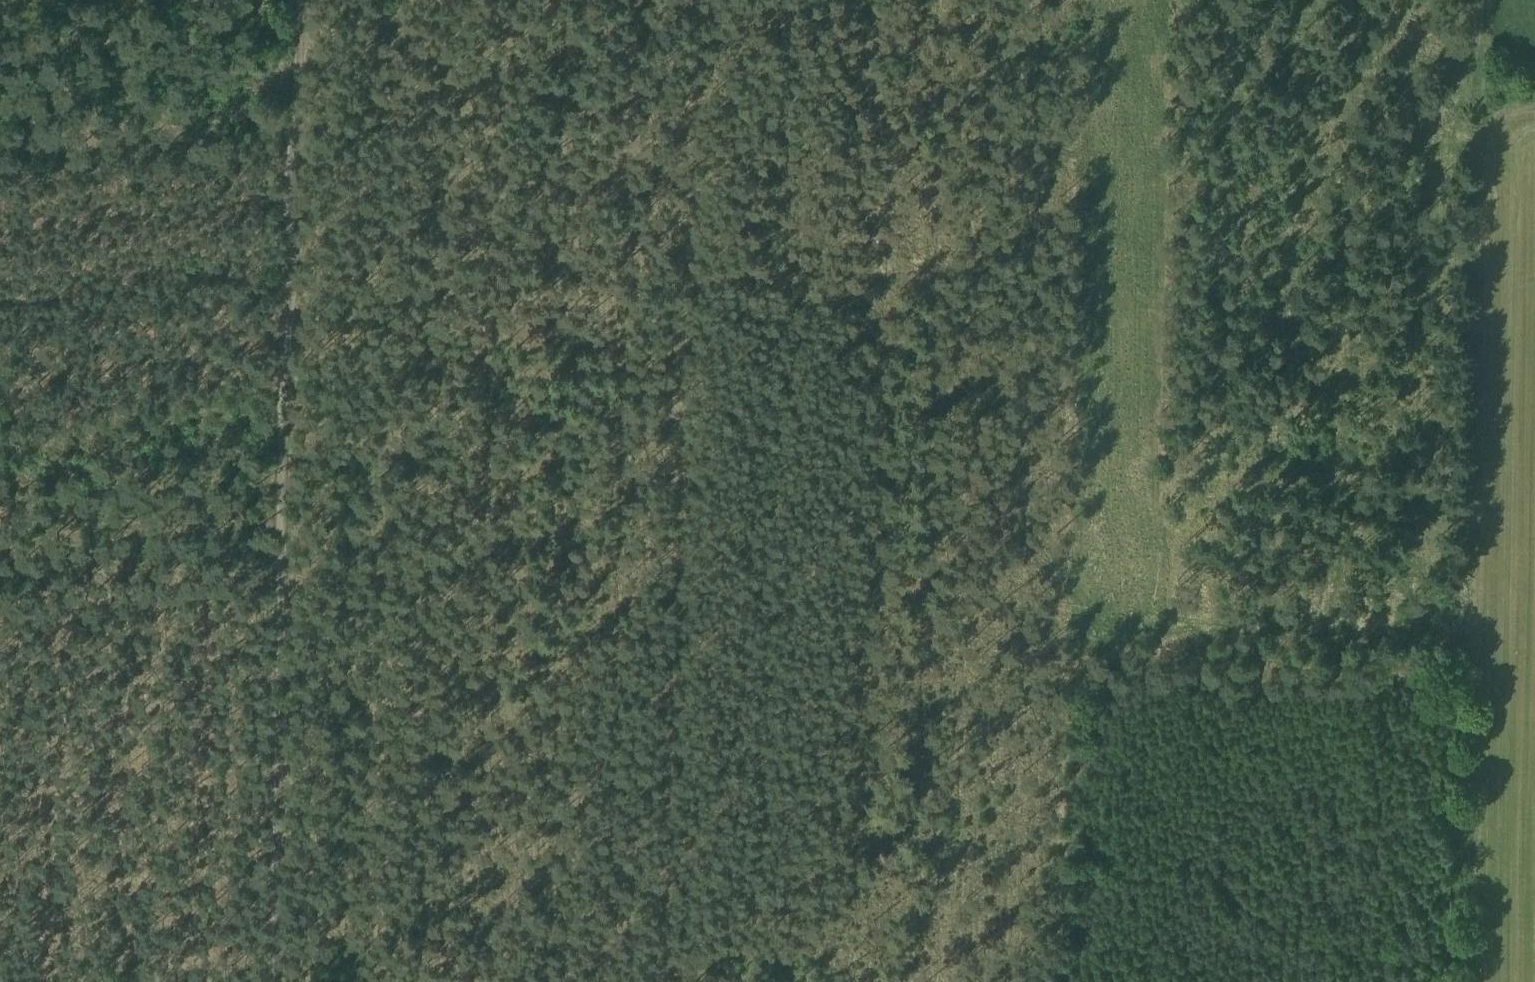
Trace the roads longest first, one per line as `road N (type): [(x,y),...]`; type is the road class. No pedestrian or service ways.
road 1 (track): [(280,573),(295,0)]
road 2 (track): [(280,573),(271,981)]

